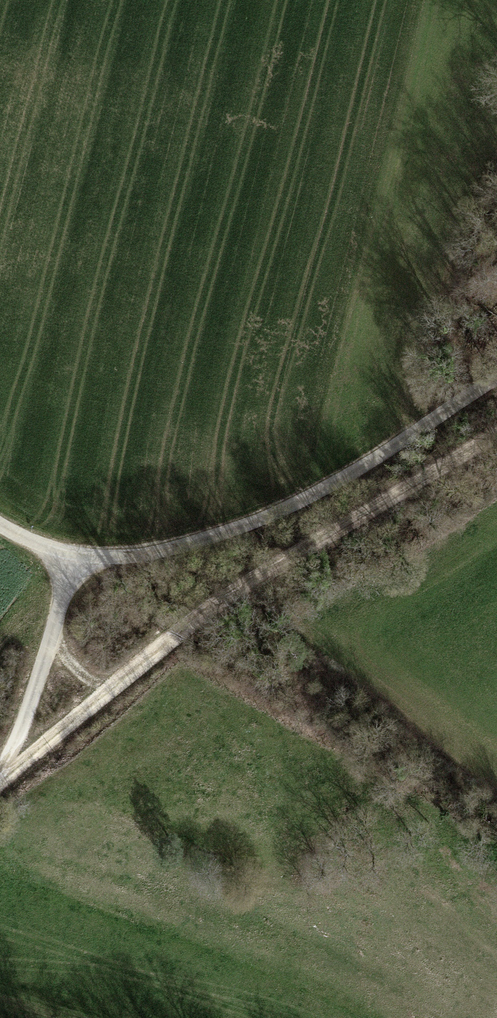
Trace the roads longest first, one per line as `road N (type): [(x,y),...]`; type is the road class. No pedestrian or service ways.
road 1 (track): [(496,378),(275,513),(158,551),(69,556)]
road 2 (track): [(496,434),(226,598),(110,690)]
road 3 (track): [(110,690),(77,668),(54,636),(69,556)]
road 4 (track): [(7,778),(54,636)]
road 5 (track): [(110,690),(0,784)]

